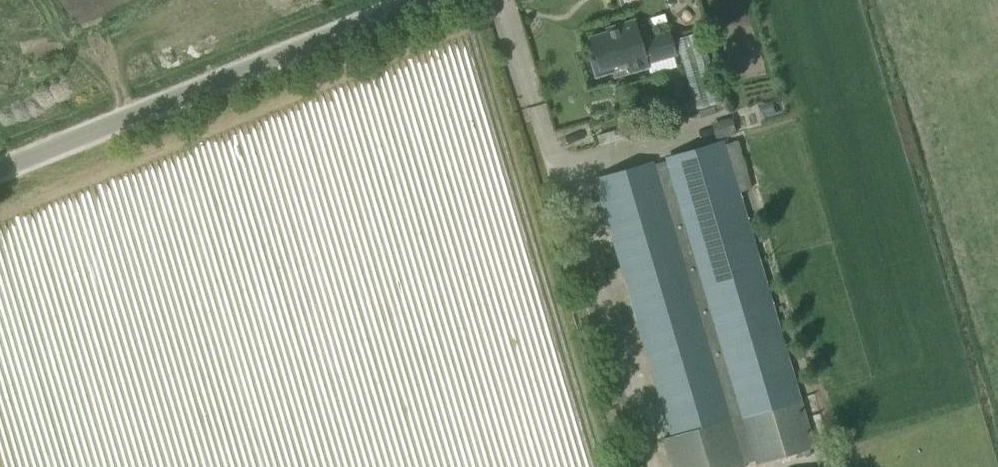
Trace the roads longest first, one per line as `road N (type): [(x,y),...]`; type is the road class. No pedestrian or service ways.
road 1 (unclassified): [(0,171),(427,0)]

